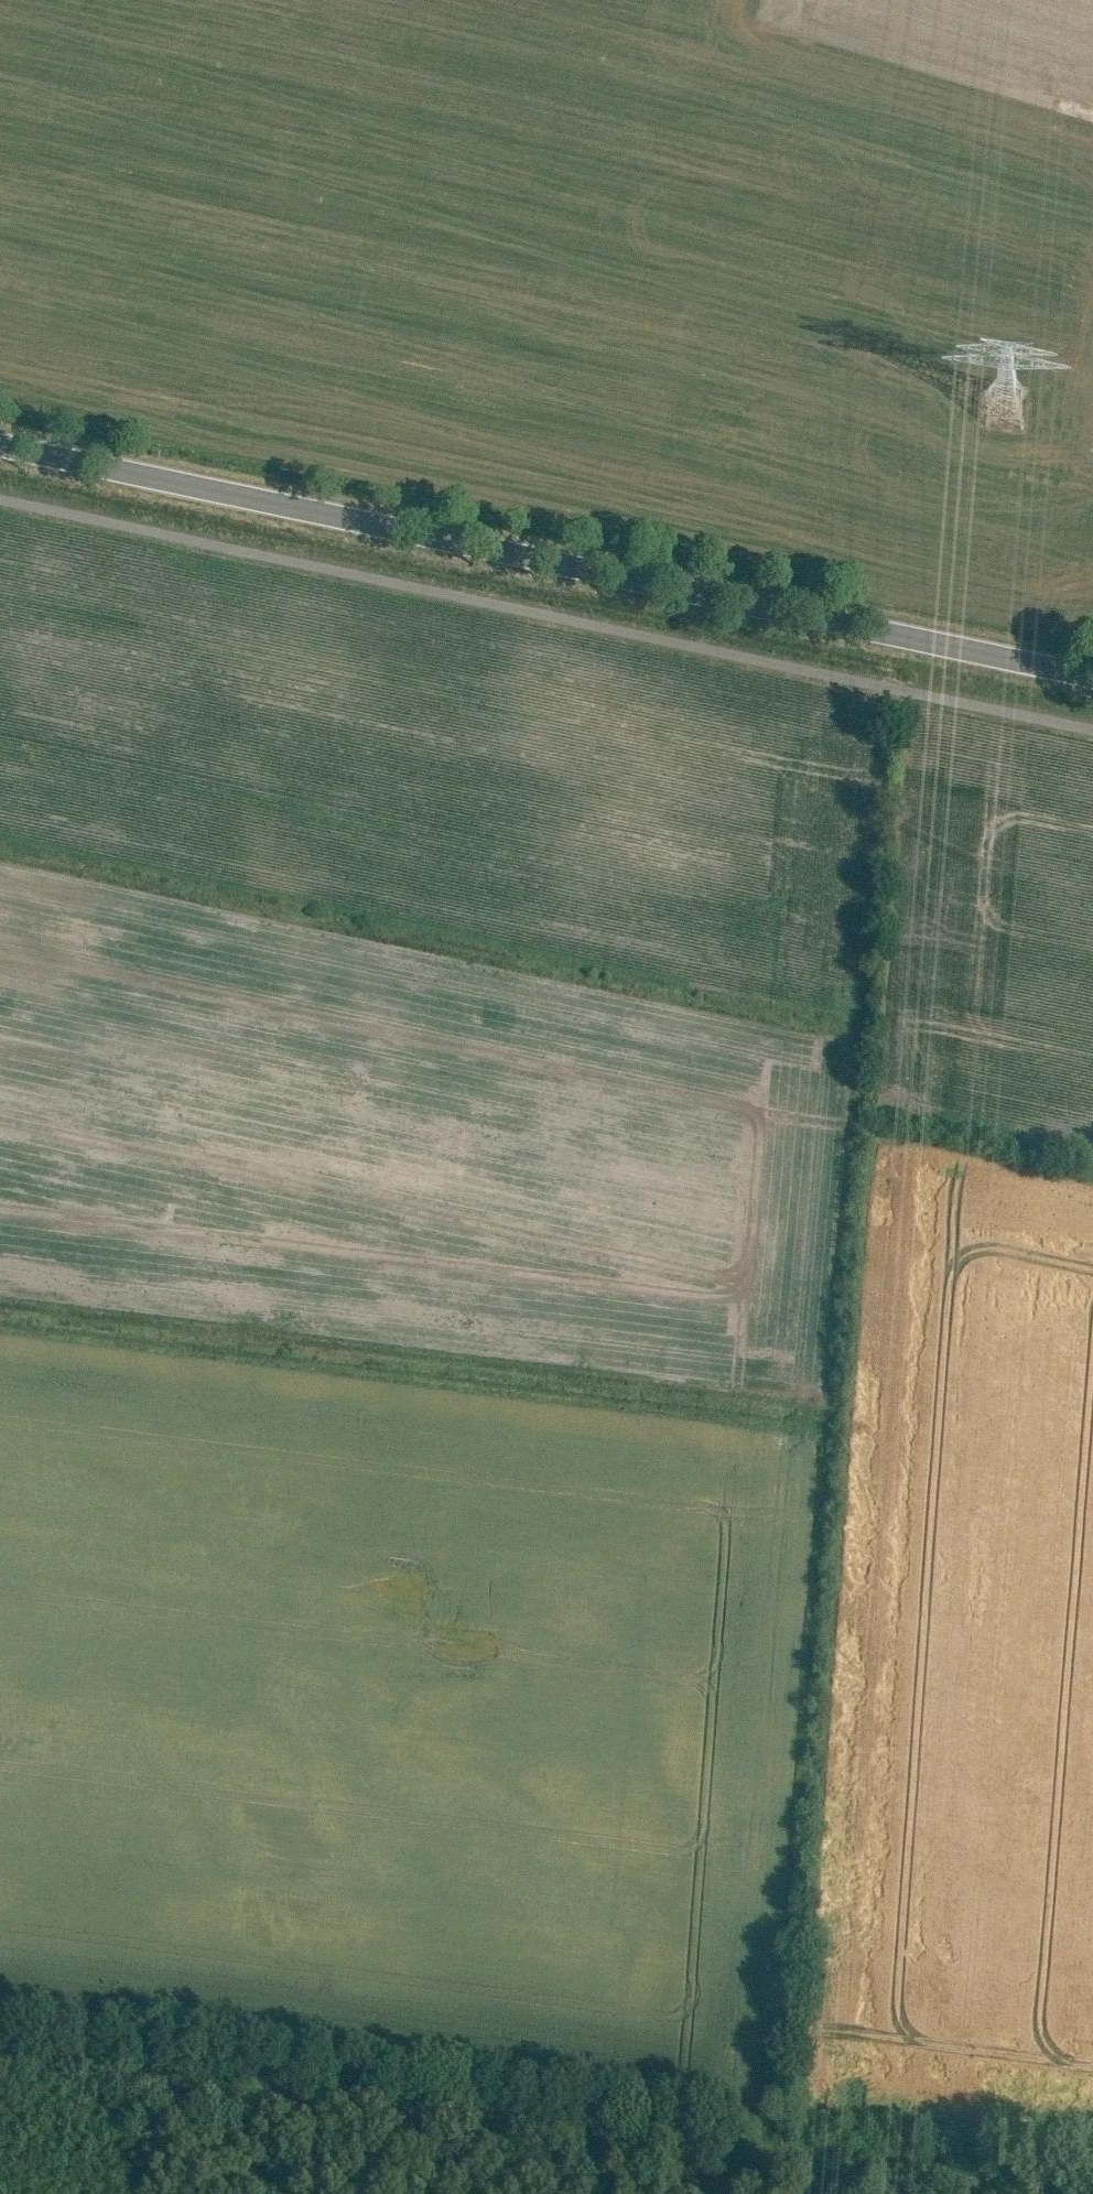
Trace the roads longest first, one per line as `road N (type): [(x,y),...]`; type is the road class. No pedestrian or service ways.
road 1 (tertiary): [(0,448),(1092,676)]
road 2 (track): [(1092,2193),(699,2150),(0,2055)]

